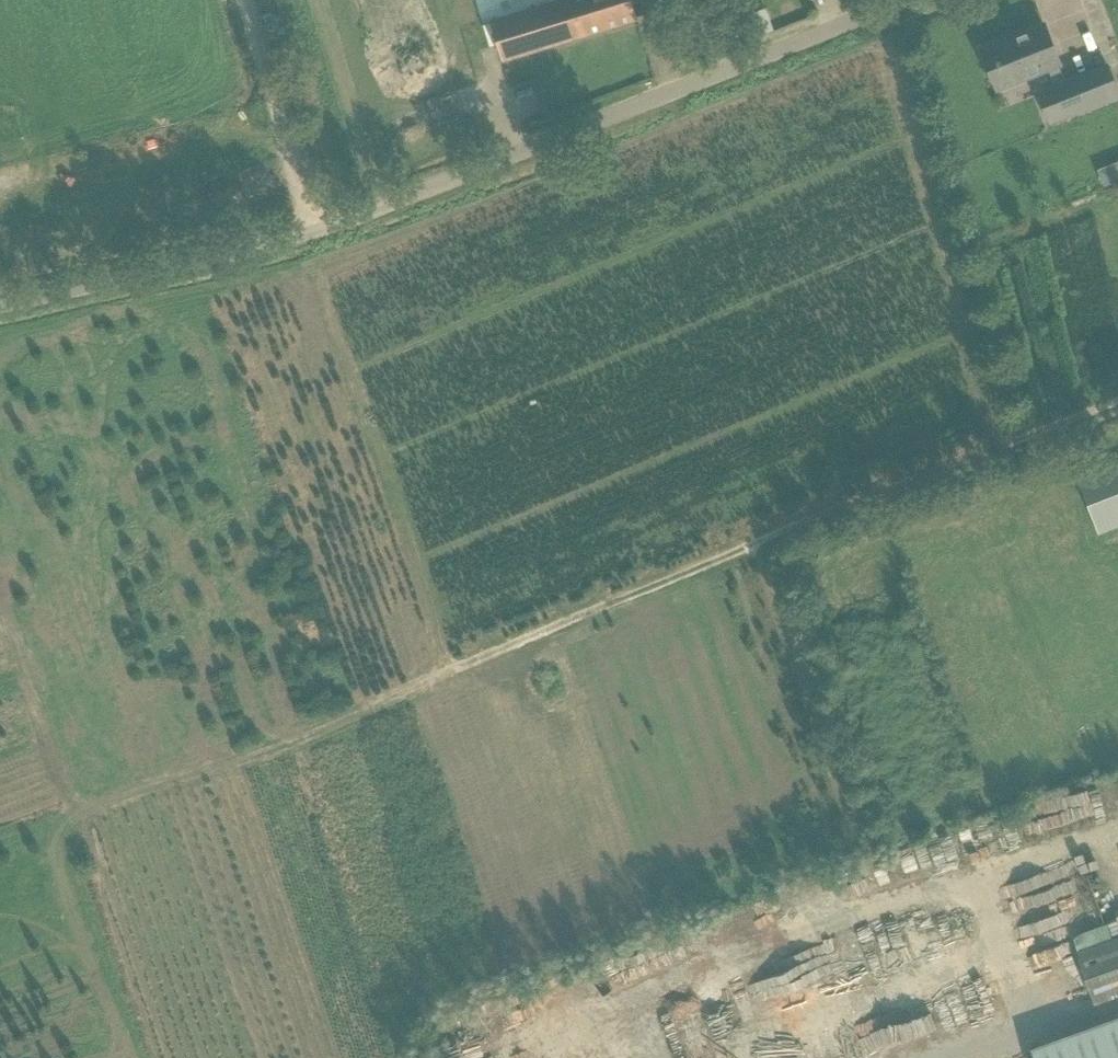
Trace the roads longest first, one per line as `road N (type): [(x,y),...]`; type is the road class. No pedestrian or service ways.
road 1 (unclassified): [(0,303),(319,232),(901,0)]
road 2 (track): [(248,0),(319,232)]

